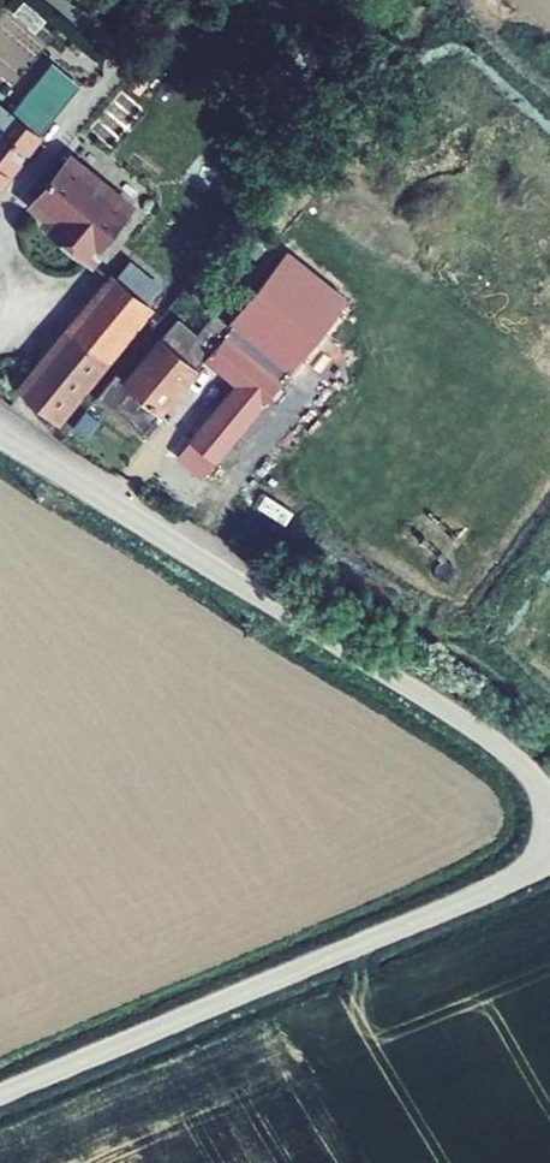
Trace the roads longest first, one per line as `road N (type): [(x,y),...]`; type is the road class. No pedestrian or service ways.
road 1 (unclassified): [(0,437),(481,733),(549,794)]
road 2 (unclassified): [(0,1093),(549,863)]

